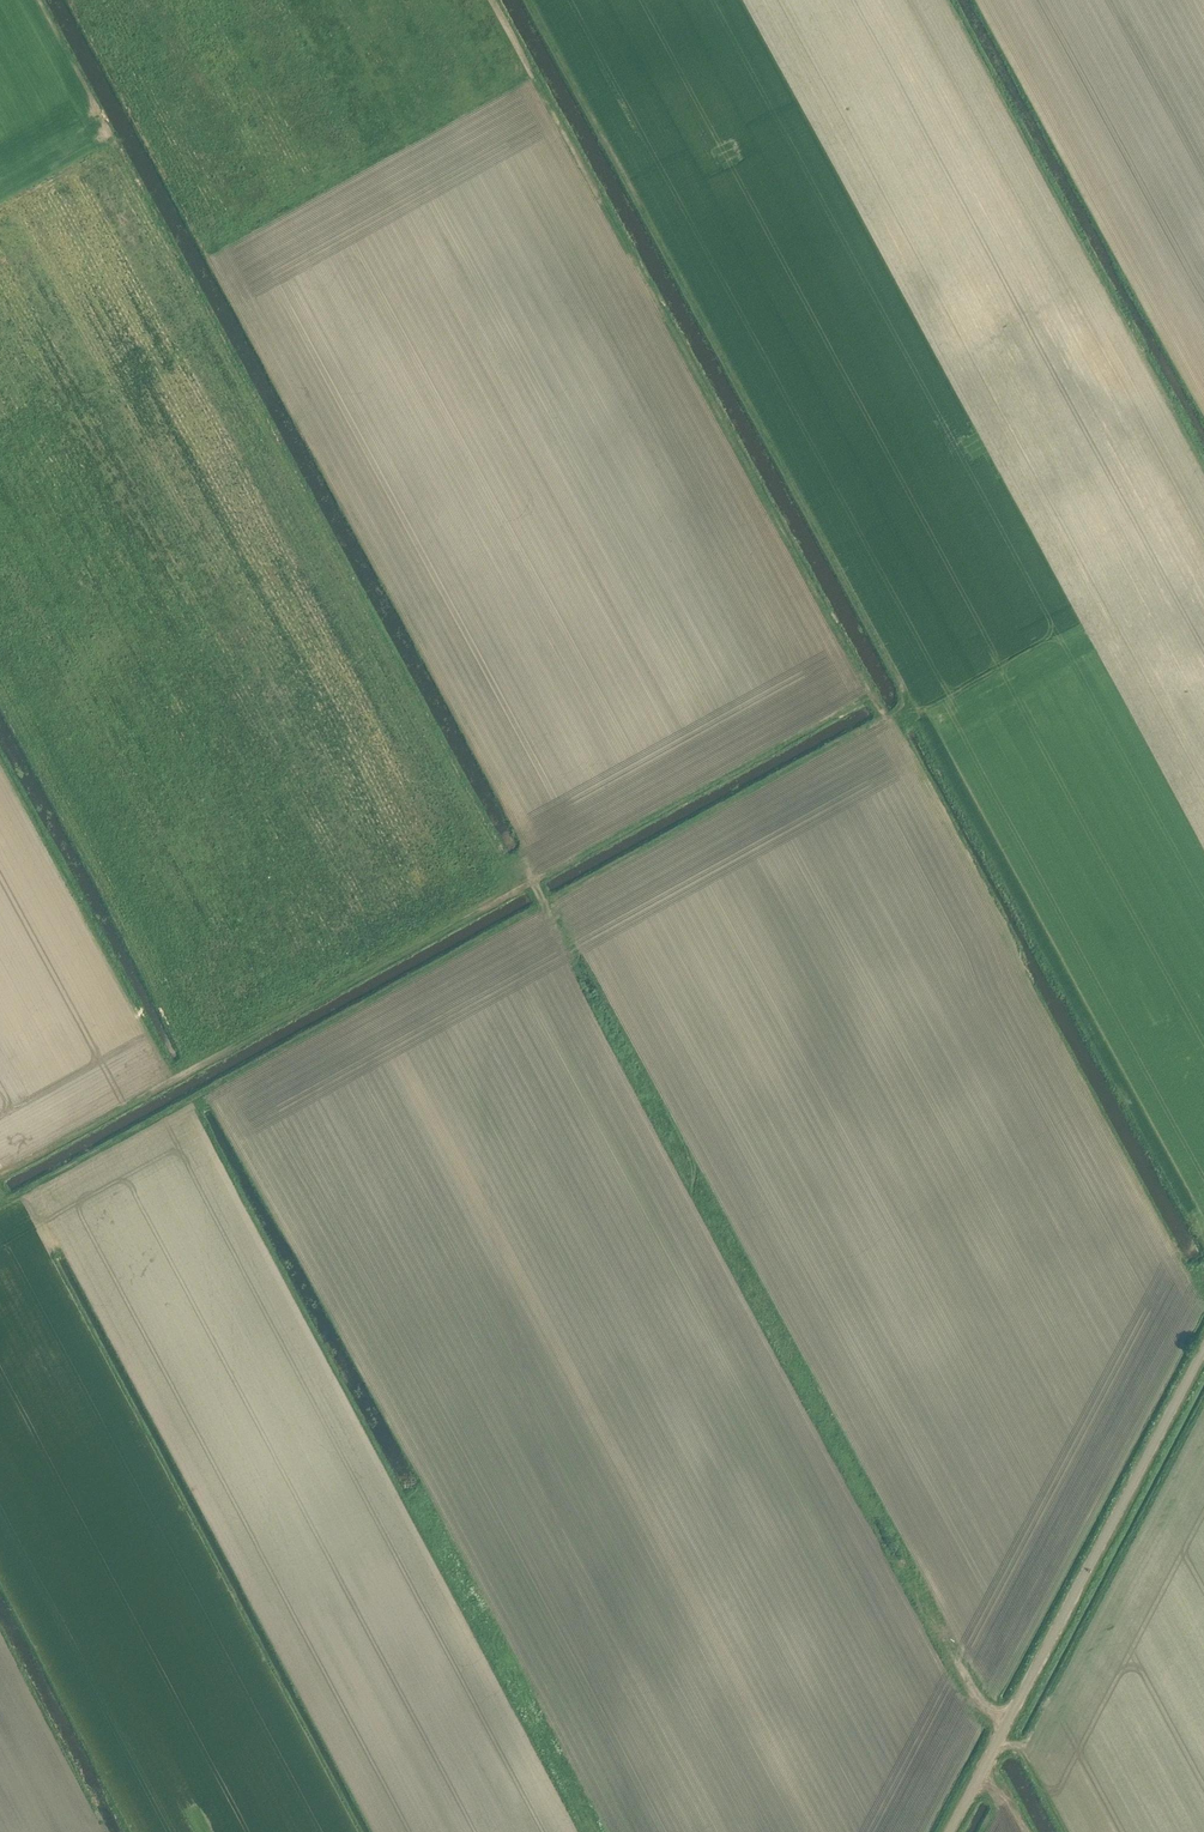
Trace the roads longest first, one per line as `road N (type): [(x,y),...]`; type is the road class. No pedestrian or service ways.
road 1 (unclassified): [(946,1831),(1203,1334)]

